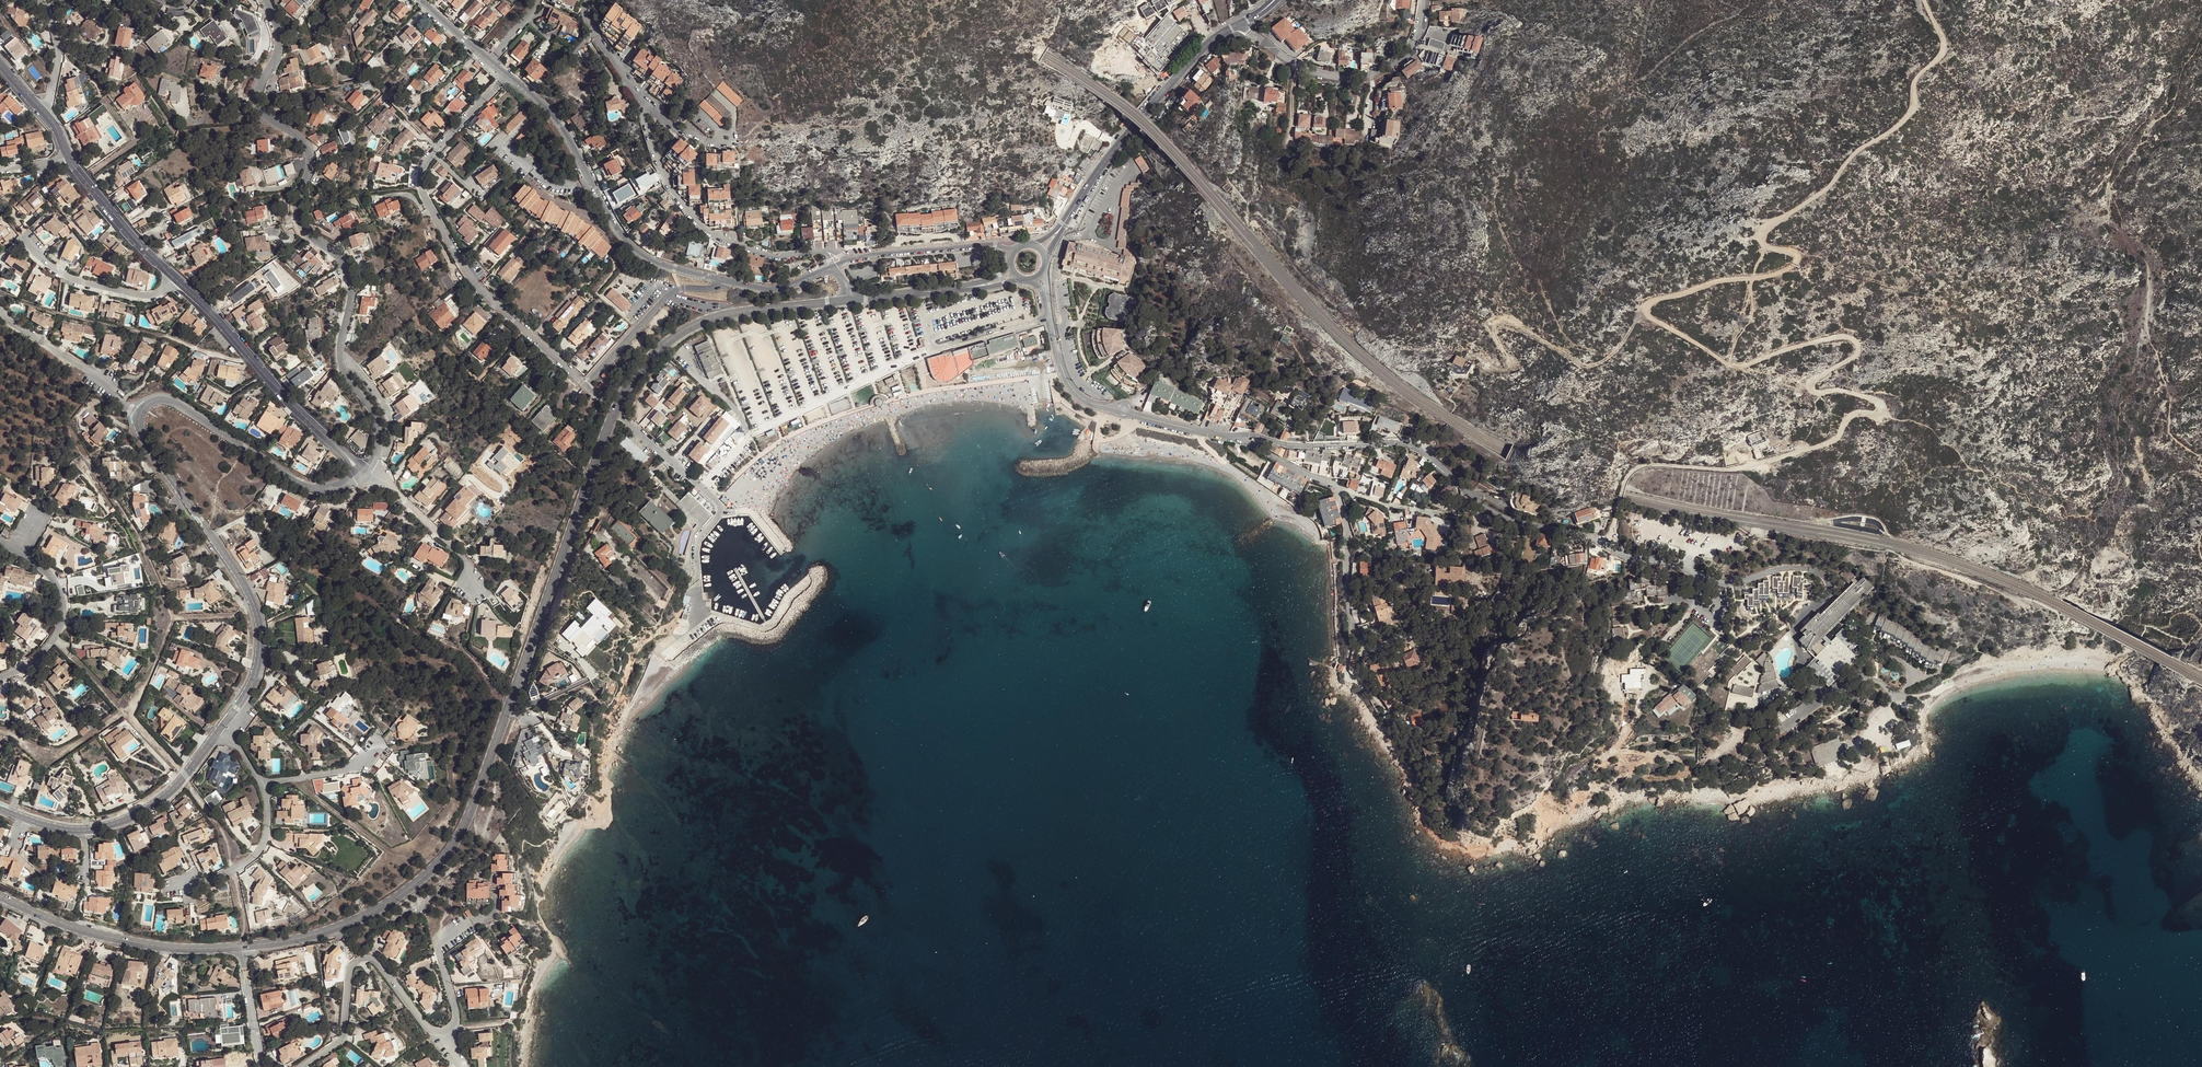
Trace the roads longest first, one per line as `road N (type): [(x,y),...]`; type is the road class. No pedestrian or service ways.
road 1 (track): [(1611,530),(1628,479),(1647,464),(1756,466),(1835,440),(1851,418),(1881,409),(1844,390),(1812,388),(1852,358),(1852,341),(1809,342),(1738,366),(1645,311),(1657,300),(1795,265),(1799,256),(1766,248),(1759,234),(1823,191),(1876,141)]
road 2 (secondary): [(243,946),(295,940),(379,909),(455,843),(612,415),(647,360),(714,317),(848,300)]
road 3 (residential): [(369,468),(377,424),(341,369),(348,275),(296,220),(308,154),(257,105),(280,43),(262,0)]
road 4 (residential): [(1227,437),(1420,449),(1497,515),(1603,544)]
road 5 (residential): [(586,0),(582,14),(643,104),(657,164),(696,224),(770,257),(821,251)]
road 6 (residential): [(469,922),(438,945),(454,1024),(437,1033),(426,1027),(374,960),(363,958),(350,968),(342,1041),(301,1066)]
road 7 (residential): [(140,415),(142,434),(258,616),(258,665),(218,731)]
road 8 (residential): [(507,75),(561,125),(632,246),(656,261),(722,280)]
road 9 (residential): [(1785,726),(1820,696),(1795,631),(1800,617),(1827,599),(1826,575),(1788,567),(1739,582),(1706,579)]
road 10 (residential): [(586,387),(486,297),(458,261),(421,187),(422,168),(436,149)]
road 11 (residential): [(693,621),(695,549),(719,504),(586,387)]
road 12 (secondary): [(1241,22),(1165,89),(1063,223)]
road 13 (residential): [(360,476),(331,489),(307,486),(173,402),(156,400),(140,415)]
road 14 (secondary): [(0,894),(115,939),(243,946)]
road 15 (residential): [(1334,486),(1348,534),(1353,631),(1345,675),(1383,710)]
road 16 (residential): [(1241,22),(1311,71),(1362,76),(1403,53),(1423,0)]
road 17 (residential): [(174,279),(339,448)]
road 18 (residential): [(586,387),(666,297),(722,280)]
road 19 (residential): [(140,415),(0,310)]
road 20 (track): [(1925,0),(1943,53),(1916,77),(1912,112),(1876,141)]
road 21 (residential): [(0,677),(40,655),(62,614),(52,577),(17,552)]
road 22 (residential): [(218,731),(158,802),(87,831)]
road 23 (residential): [(1018,248),(850,260)]
road 24 (residential): [(265,785),(260,851),(197,884),(168,889)]
road 25 (residential): [(174,279),(150,295),(99,286),(63,274),(29,246)]
road 26 (residential): [(68,157),(129,237),(174,279)]
road 27 (residential): [(347,27),(359,72),(436,149)]
road 28 (unclassified): [(1046,299),(1070,387),(1089,402),(1124,410)]
road 29 (residential): [(389,485),(467,559),(473,591)]
road 30 (secondary): [(848,300),(980,285)]
road 31 (residential): [(265,785),(355,767),(384,740)]
road 32 (residential): [(261,1066),(243,946)]

